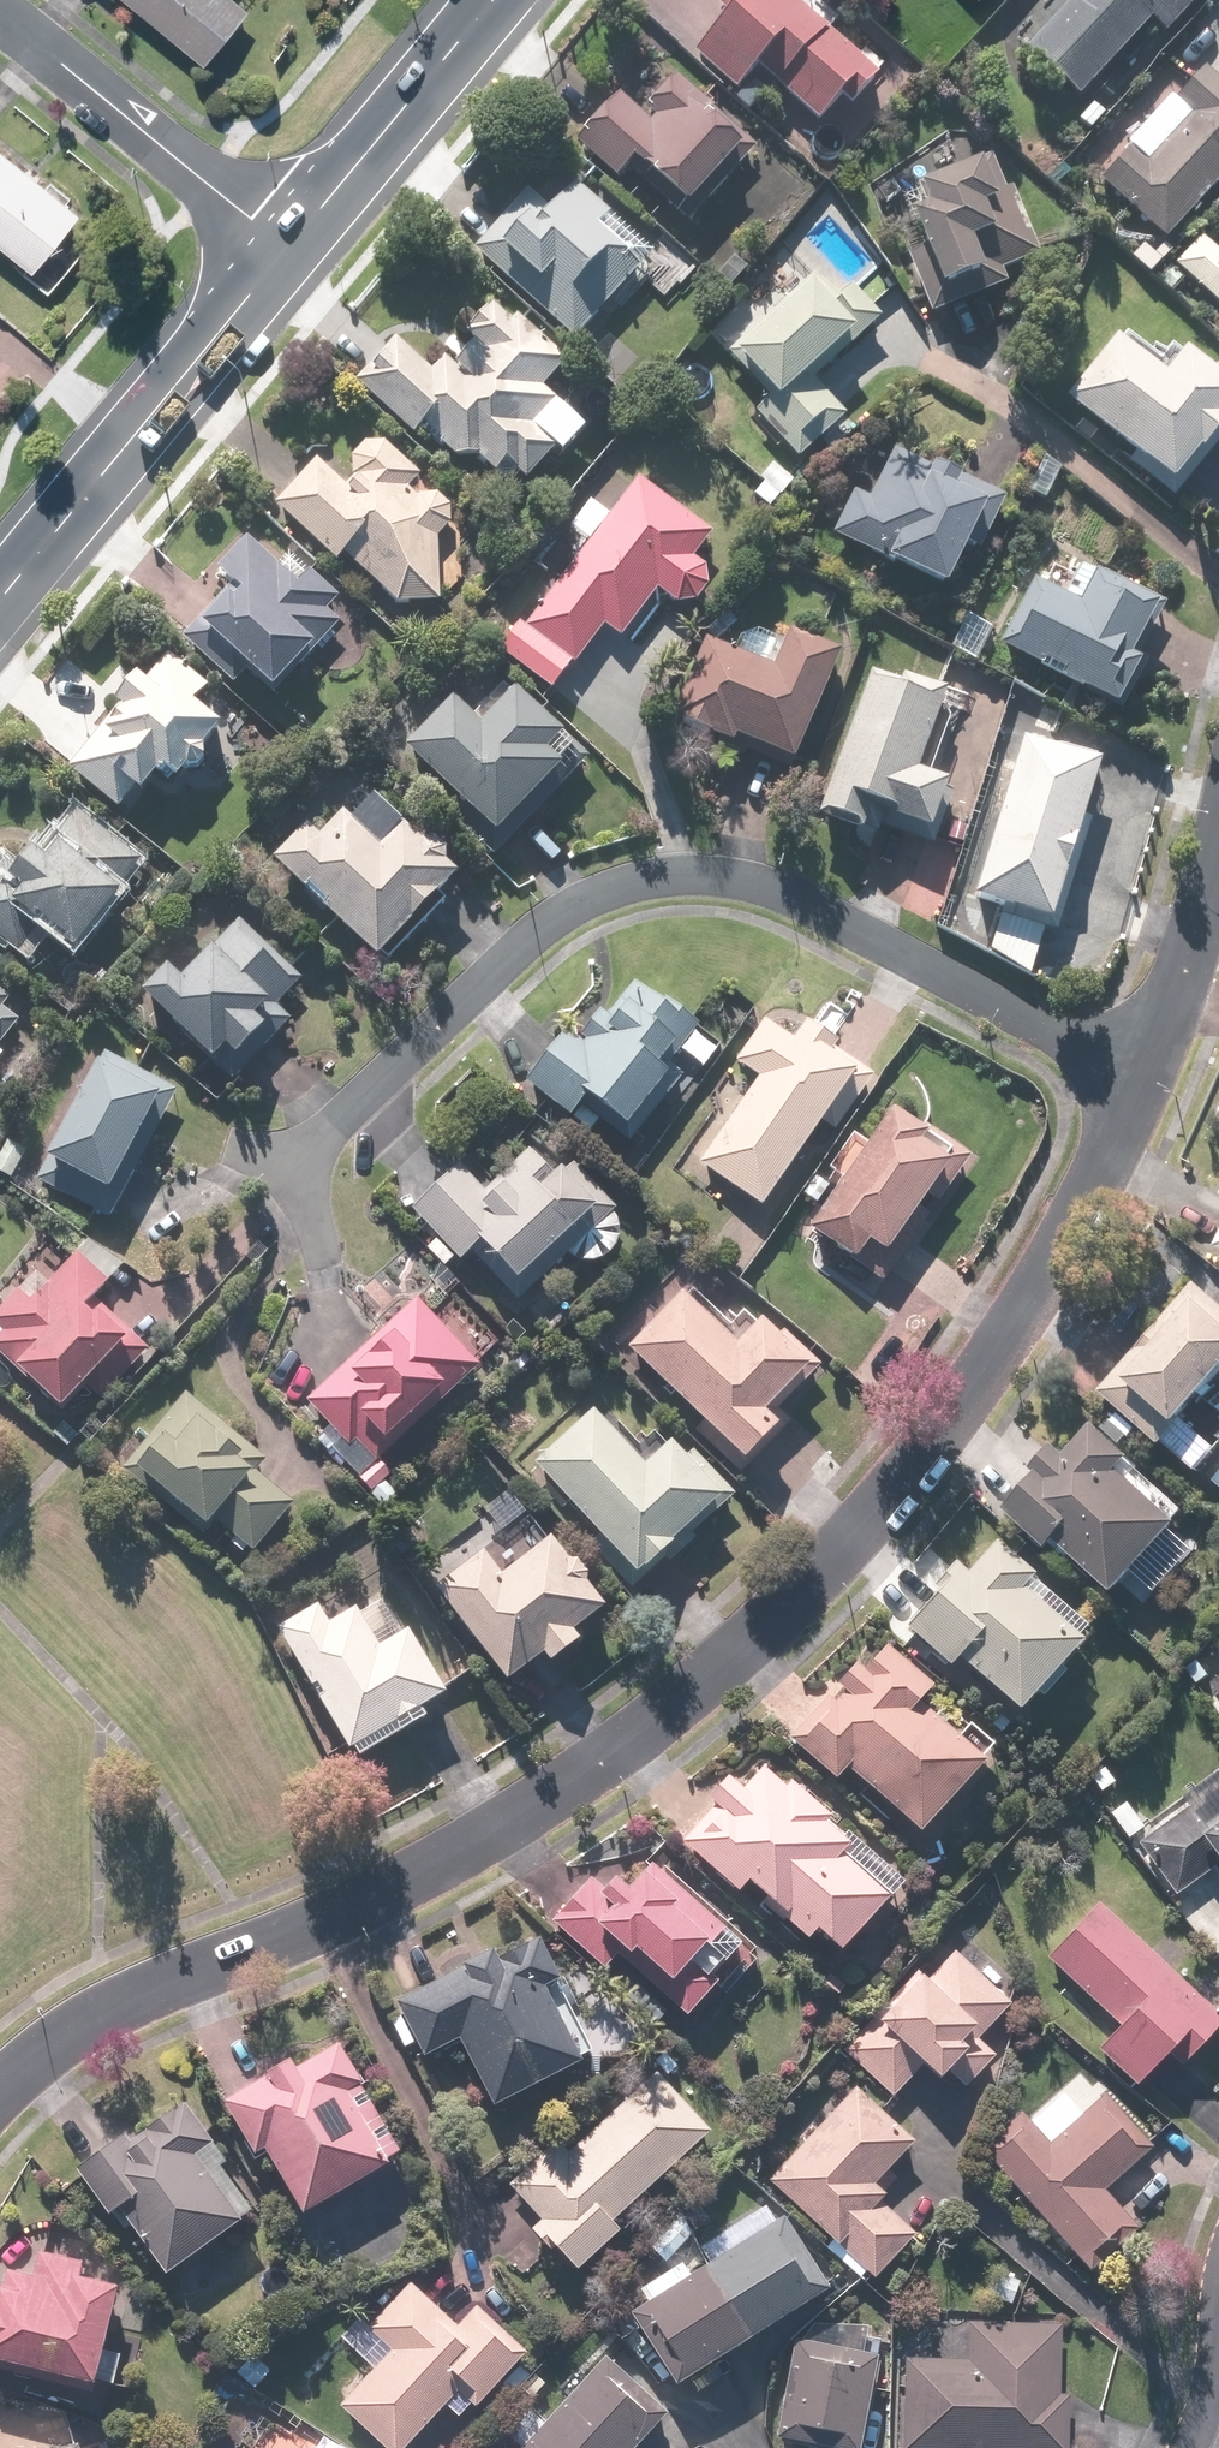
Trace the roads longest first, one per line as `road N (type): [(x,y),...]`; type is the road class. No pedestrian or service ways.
road 1 (residential): [(1144,1081),(1047,1277),(913,1469),(815,1578),(693,1690),(550,1792),(397,1881),(99,2009),(0,2091)]
road 2 (residential): [(1144,1081),(762,889),(705,876),(611,887),(544,919),(300,1158)]
road 3 (primary): [(279,234),(0,576)]
road 4 (residential): [(279,234),(0,20)]
road 5 (primary): [(484,0),(279,234)]
road 6 (residential): [(1218,836),(1144,1081)]
road 7 (residential): [(1189,2447),(1214,2368),(1218,2288)]

